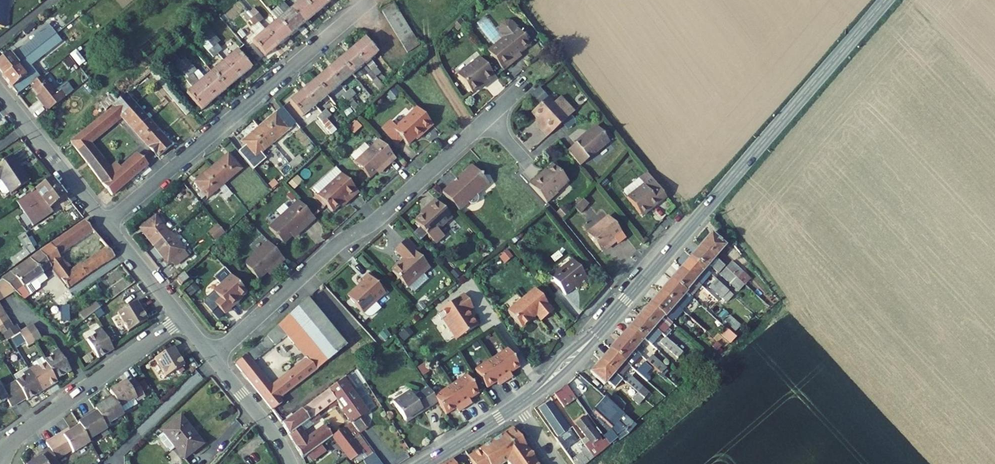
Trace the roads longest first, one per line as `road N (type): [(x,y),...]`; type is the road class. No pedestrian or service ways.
road 1 (tertiary): [(518,405),(596,334),(886,0)]
road 2 (residential): [(487,117),(213,357)]
road 3 (residential): [(105,224),(371,0)]
road 4 (residential): [(4,463),(21,434),(182,318)]
road 5 (residential): [(290,463),(213,357)]
road 6 (residential): [(105,224),(26,126)]
road 7 (residential): [(182,318),(105,224)]

